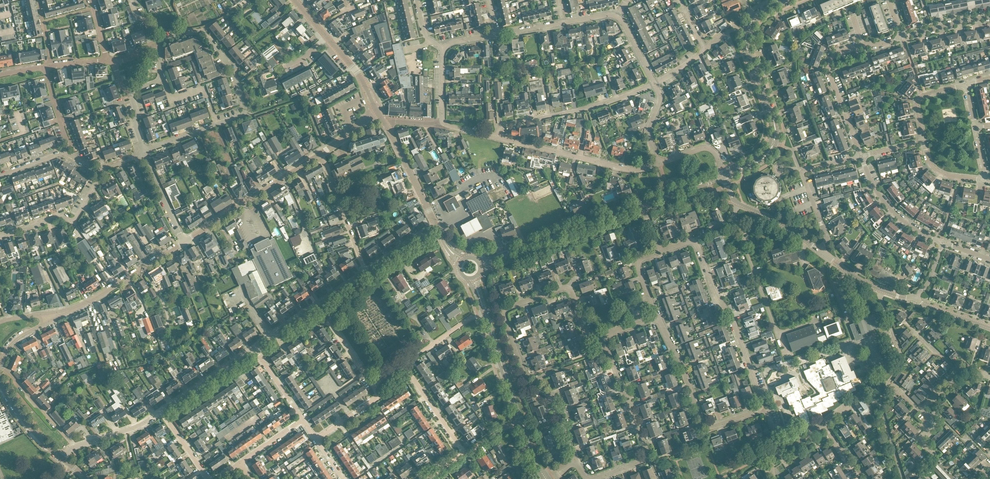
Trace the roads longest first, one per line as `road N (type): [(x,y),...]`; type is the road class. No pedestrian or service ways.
road 1 (residential): [(575,460),(552,400),(526,378),(504,313),(566,287),(589,336),(602,343)]
road 2 (unclassified): [(724,175),(757,163),(773,143),(774,121),(746,36),(759,14),(789,0)]
road 3 (residential): [(659,252),(688,241),(697,246),(761,408)]
road 4 (residential): [(761,408),(706,426),(657,315)]
road 5 (residential): [(602,343),(646,455),(594,478)]
road 6 (unclassified): [(546,478),(485,312)]
road 7 (unclassified): [(480,264),(642,205)]
road 8 (residential): [(495,137),(503,125),(655,84)]
road 9 (residential): [(659,164),(627,169),(495,137)]
road 10 (residential): [(161,43),(201,32),(230,67),(245,111),(217,125)]
road 11 (residential): [(184,242),(319,154)]
road 12 (residential): [(53,319),(184,242)]
road 13 (residential): [(862,44),(835,54),(829,70),(861,156)]
road 14 (residential): [(0,236),(57,216),(73,220),(99,170)]
road 15 (residential): [(365,272),(319,154)]
road 16 (unclassified): [(820,251),(736,201),(724,175)]
road 17 (residential): [(861,156),(890,209),(943,242)]

